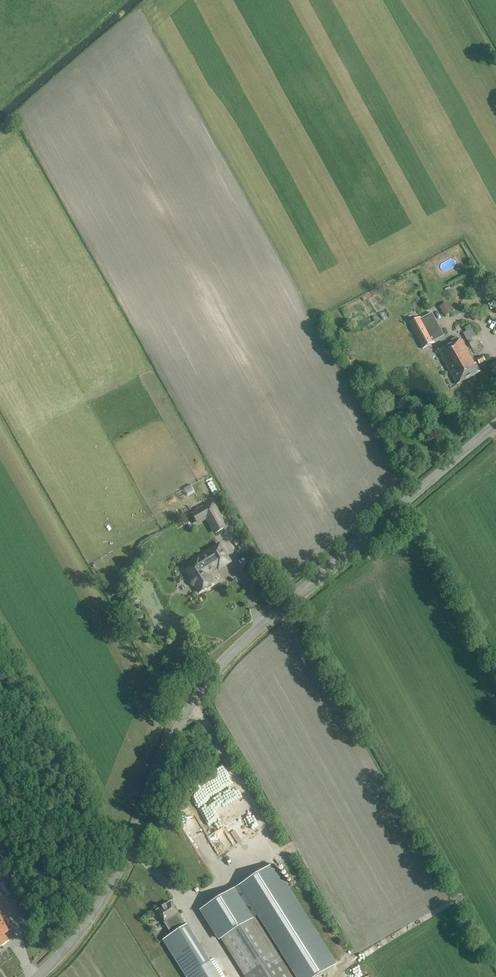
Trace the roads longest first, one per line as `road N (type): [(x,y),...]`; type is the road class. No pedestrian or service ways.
road 1 (unclassified): [(37,976),(104,897),(175,732),(218,665),(495,424)]

